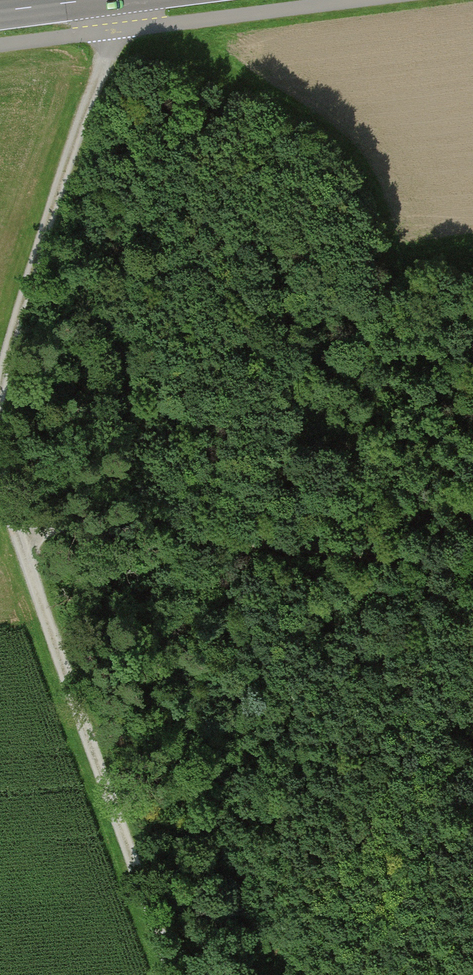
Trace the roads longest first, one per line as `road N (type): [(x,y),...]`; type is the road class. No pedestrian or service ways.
road 1 (track): [(0,420),(4,476),(181,974)]
road 2 (track): [(25,534),(139,528),(472,566)]
road 3 (track): [(117,0),(120,30),(62,181),(0,418)]

